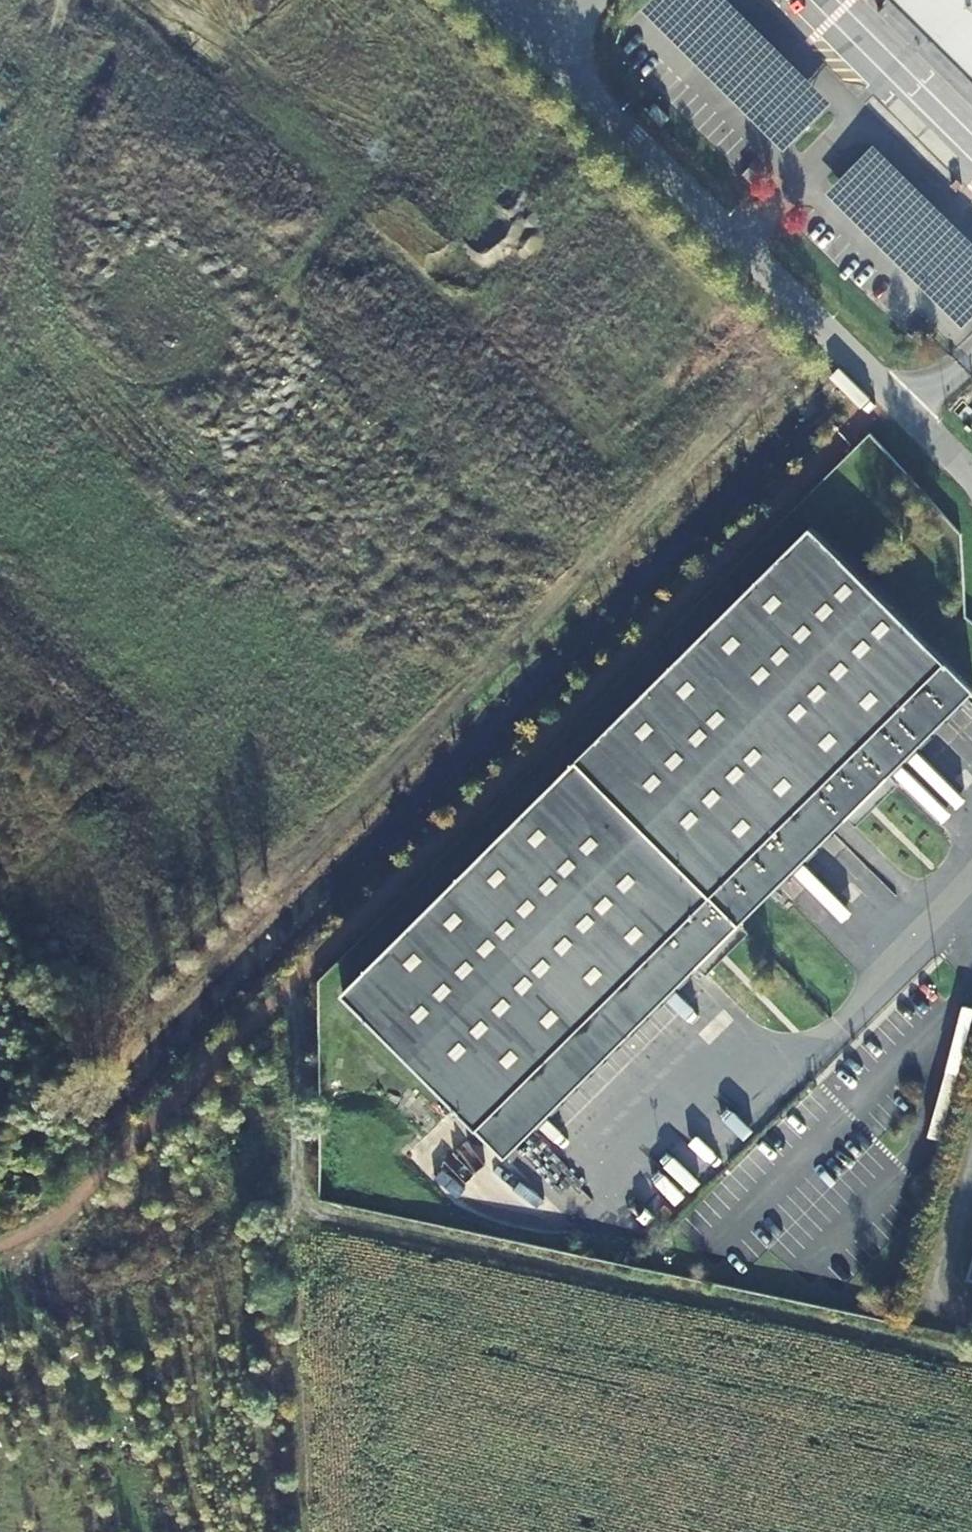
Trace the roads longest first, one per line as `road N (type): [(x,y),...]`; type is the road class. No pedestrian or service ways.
road 1 (residential): [(545,52),(971,482)]

